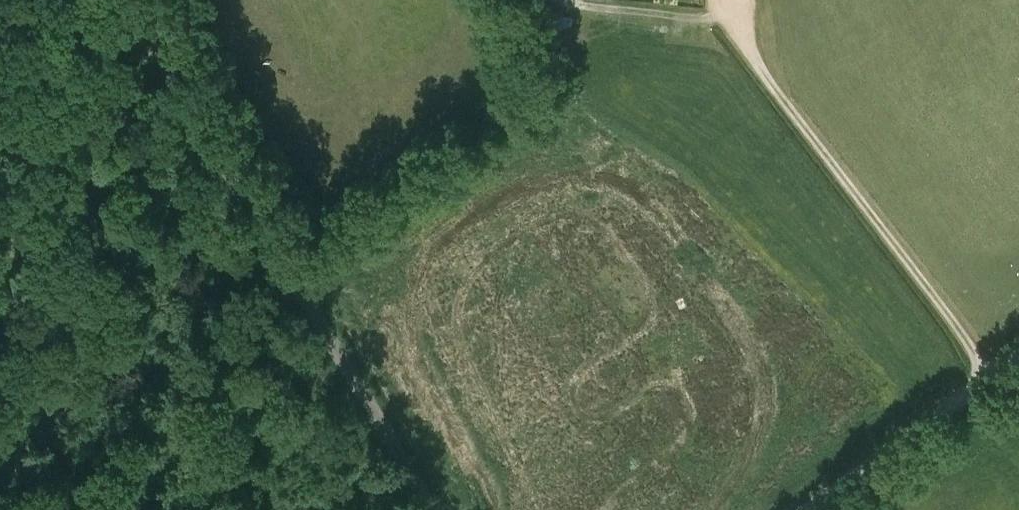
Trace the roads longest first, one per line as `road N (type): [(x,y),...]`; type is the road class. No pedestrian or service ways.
road 1 (unclassified): [(431,509),(119,0)]
road 2 (unclassified): [(807,509),(1018,356)]

